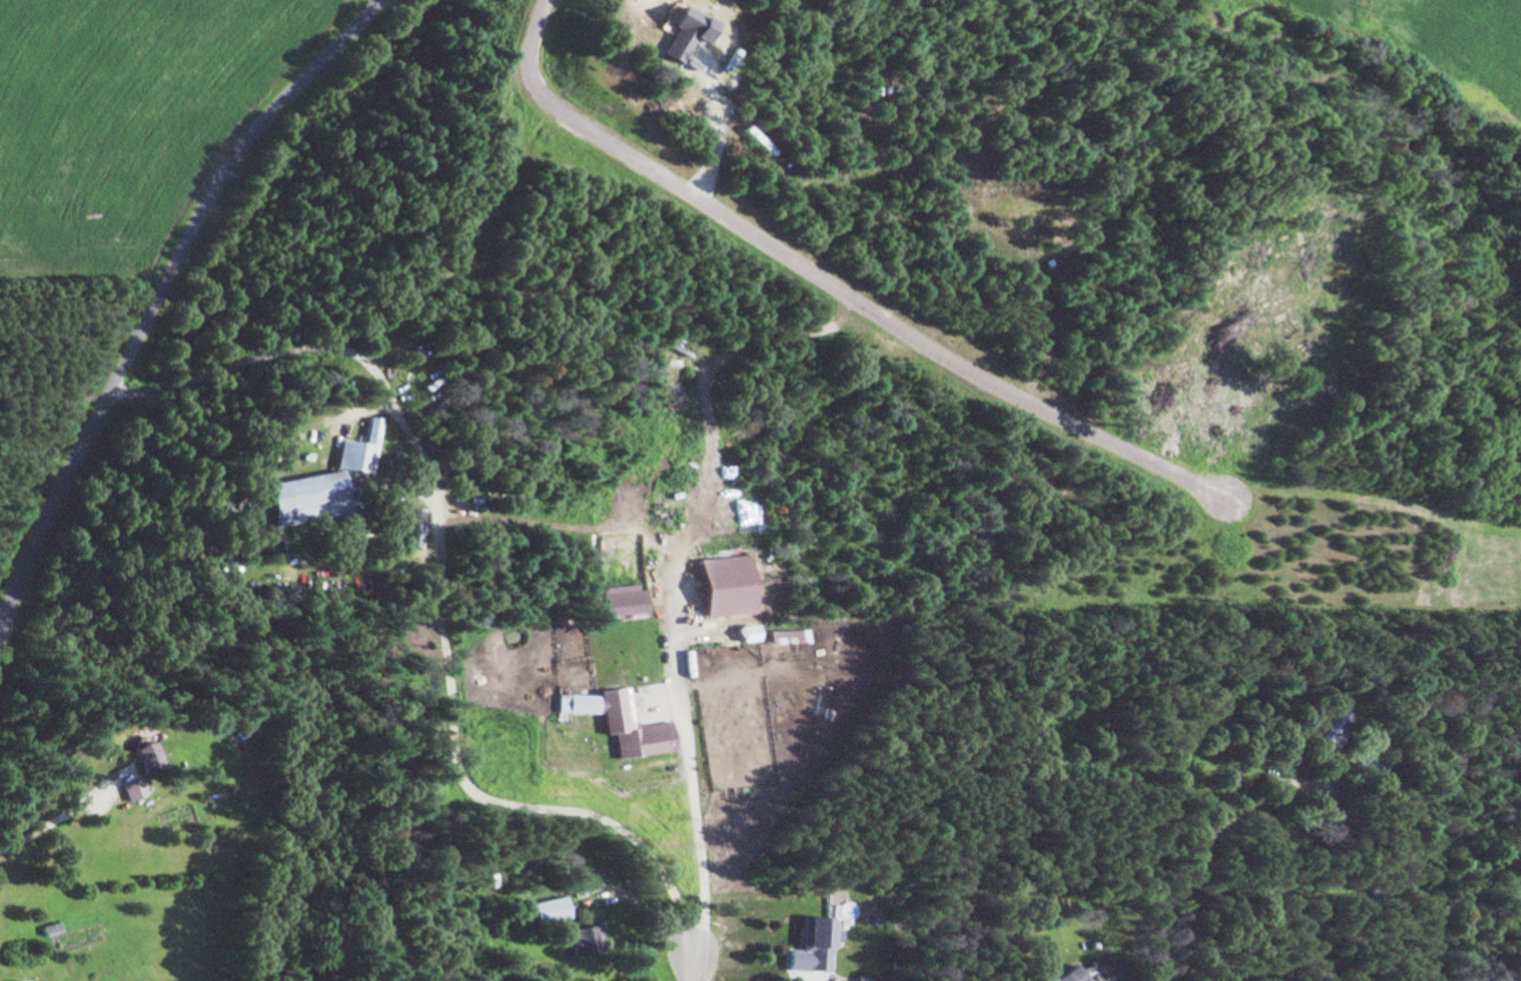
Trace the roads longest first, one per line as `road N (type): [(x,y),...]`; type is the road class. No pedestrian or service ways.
road 1 (residential): [(1228,501),(870,311),(550,103),(534,86),(526,57),(543,0)]
road 2 (residential): [(48,513),(191,266),(339,52),(390,0)]

